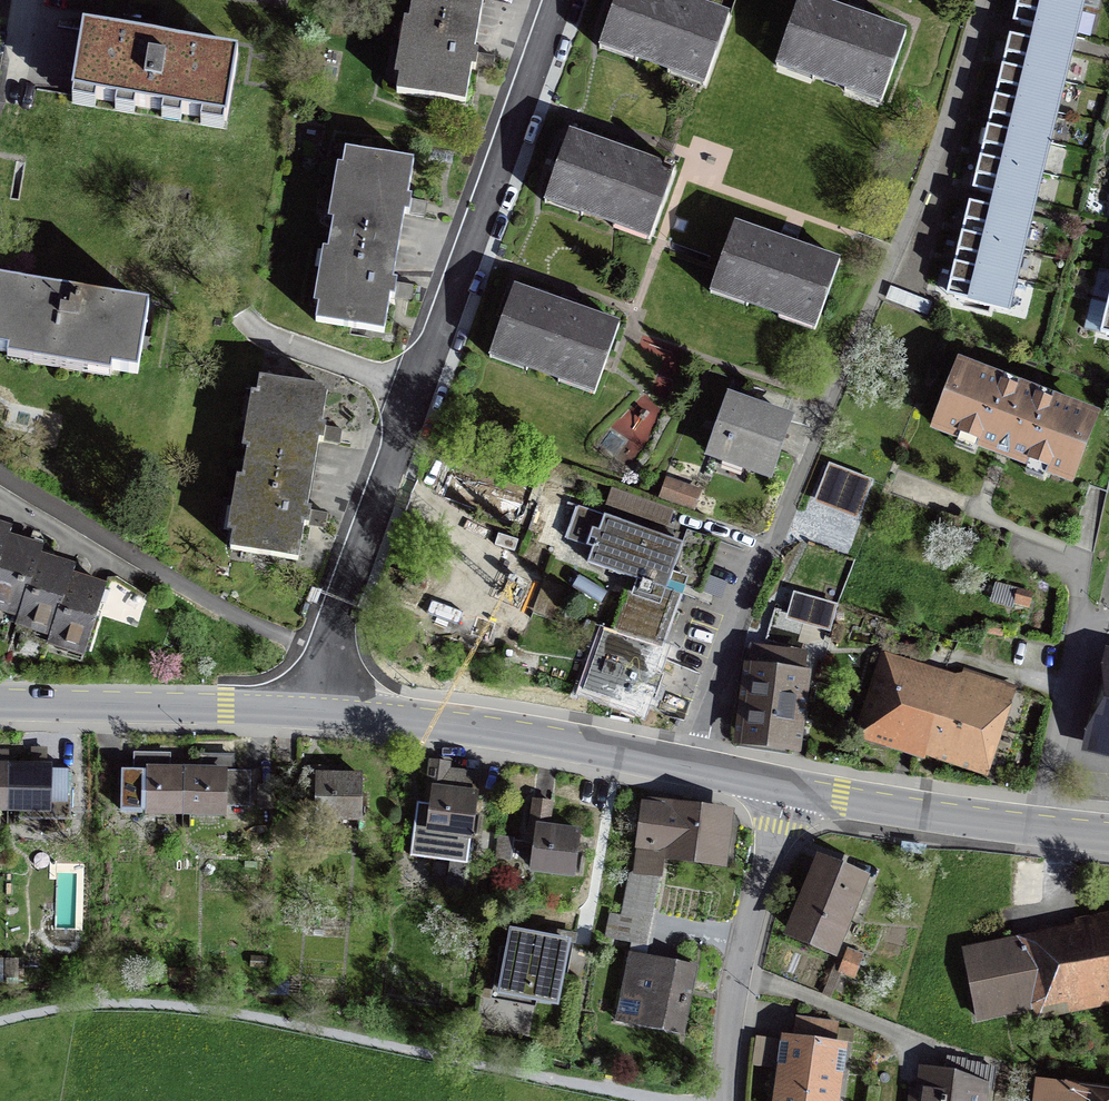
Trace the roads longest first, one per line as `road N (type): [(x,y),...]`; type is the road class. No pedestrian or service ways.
road 1 (residential): [(318,716),(327,652),(559,0)]
road 2 (residential): [(829,411),(744,608),(697,771)]
road 3 (tertiary): [(318,716),(499,732),(697,771)]
road 4 (tertiary): [(789,790),(1108,836)]
road 5 (tertiary): [(0,705),(318,716)]
road 6 (residential): [(789,790),(738,967),(726,1100)]
road 7 (residential): [(277,635),(0,485)]

